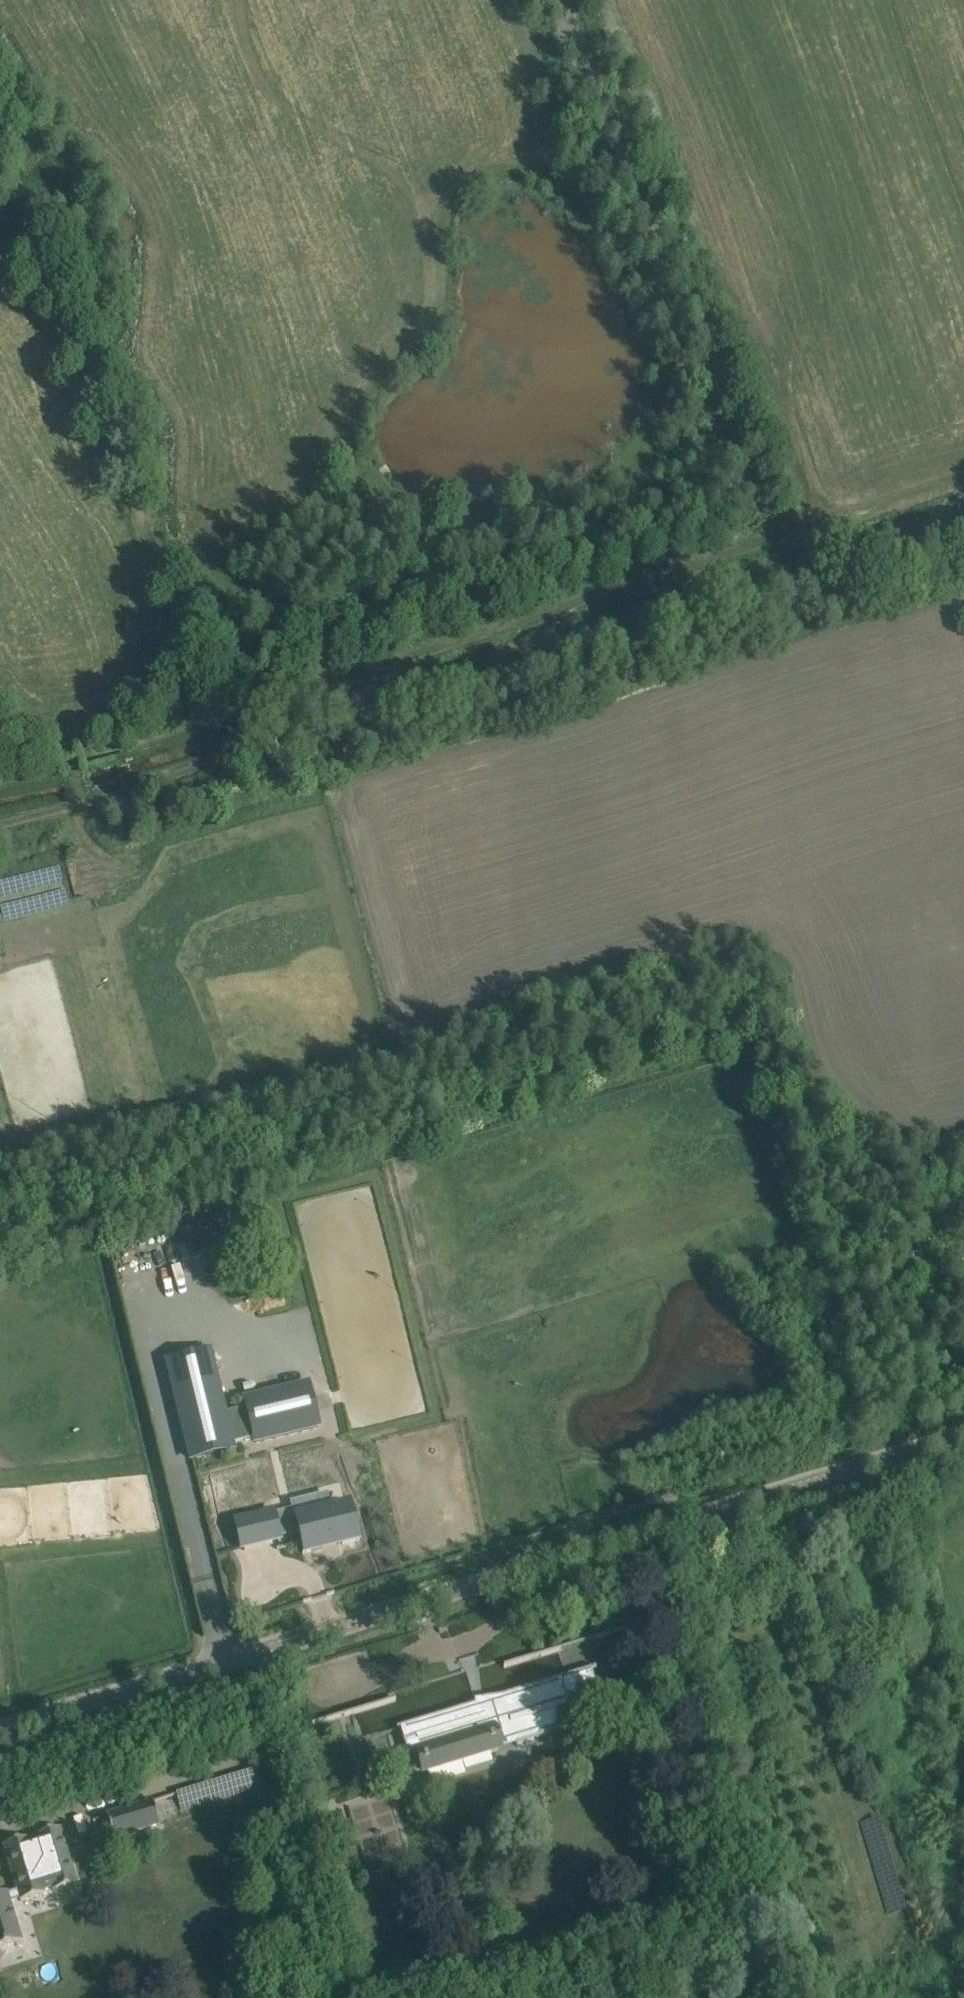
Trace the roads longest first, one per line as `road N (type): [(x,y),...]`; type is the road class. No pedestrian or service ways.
road 1 (unclassified): [(0,1731),(963,1433)]
road 2 (track): [(963,537),(0,818)]
road 3 (track): [(240,0),(257,84),(278,107),(393,169),(425,197),(436,296),(331,442),(312,486),(279,516),(195,551)]

